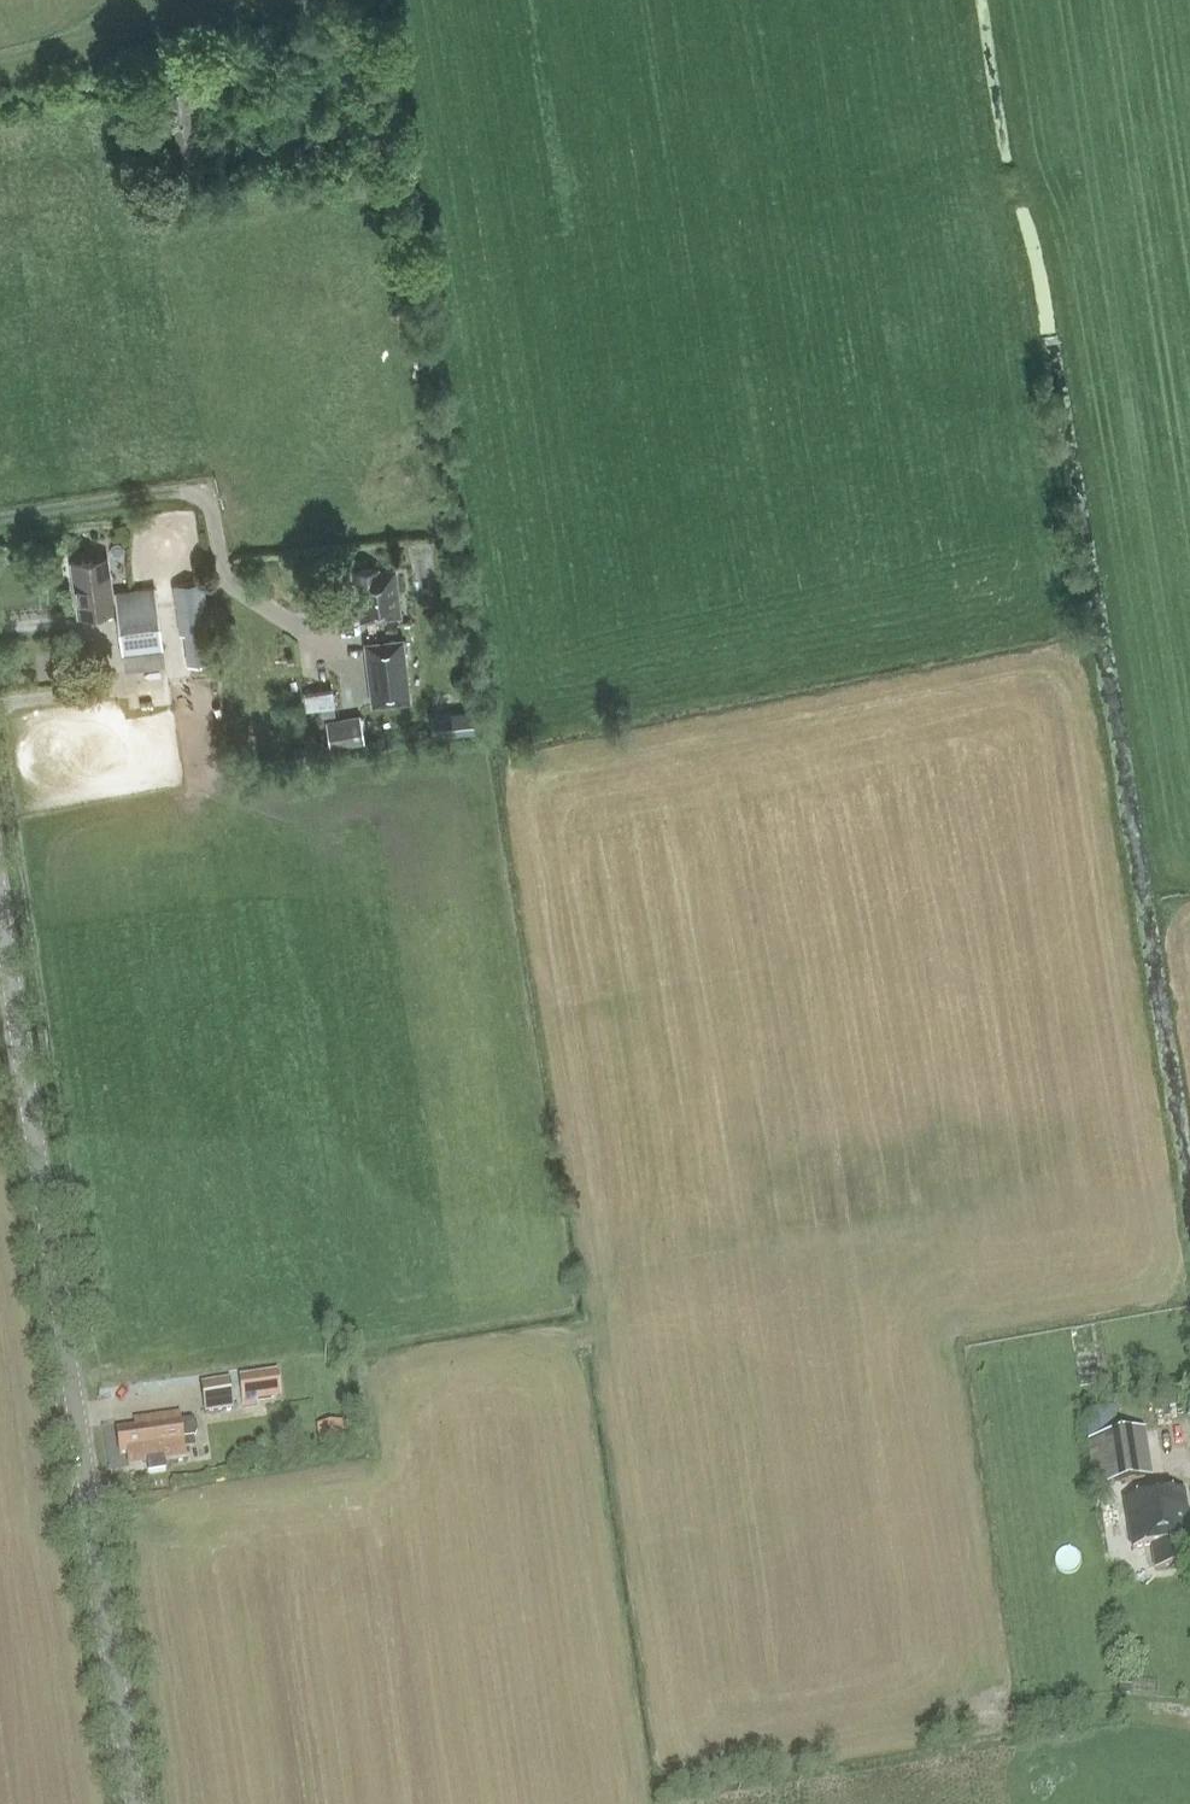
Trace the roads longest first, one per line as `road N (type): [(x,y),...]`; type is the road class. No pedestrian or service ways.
road 1 (tertiary): [(127,1803),(0,994)]

